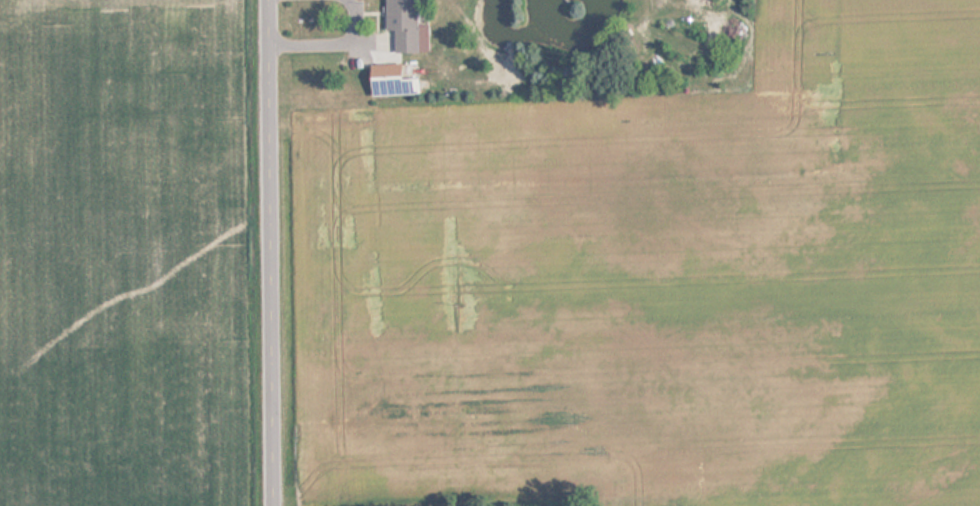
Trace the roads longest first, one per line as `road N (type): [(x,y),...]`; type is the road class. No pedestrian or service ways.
road 1 (residential): [(277,505),(272,0)]

